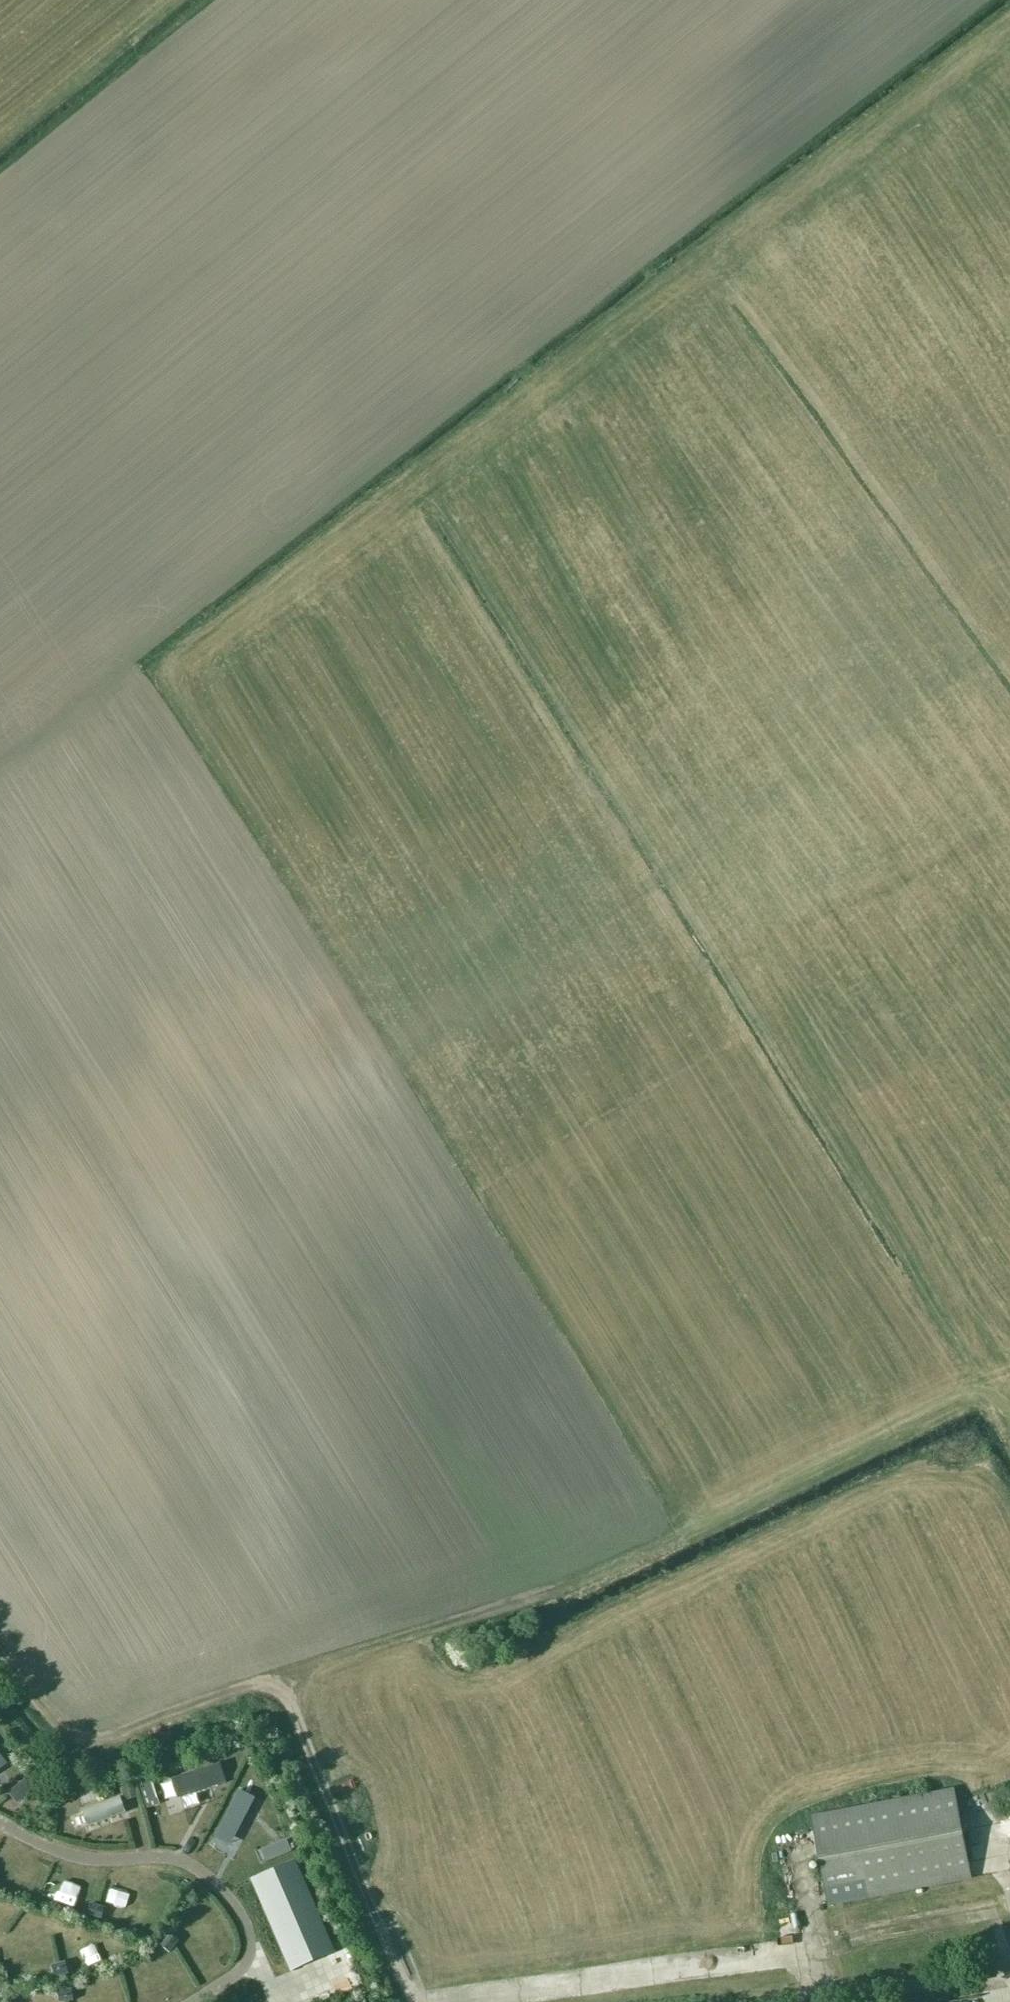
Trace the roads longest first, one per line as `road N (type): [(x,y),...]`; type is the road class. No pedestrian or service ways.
road 1 (unclassified): [(1009,1965),(812,2001)]

